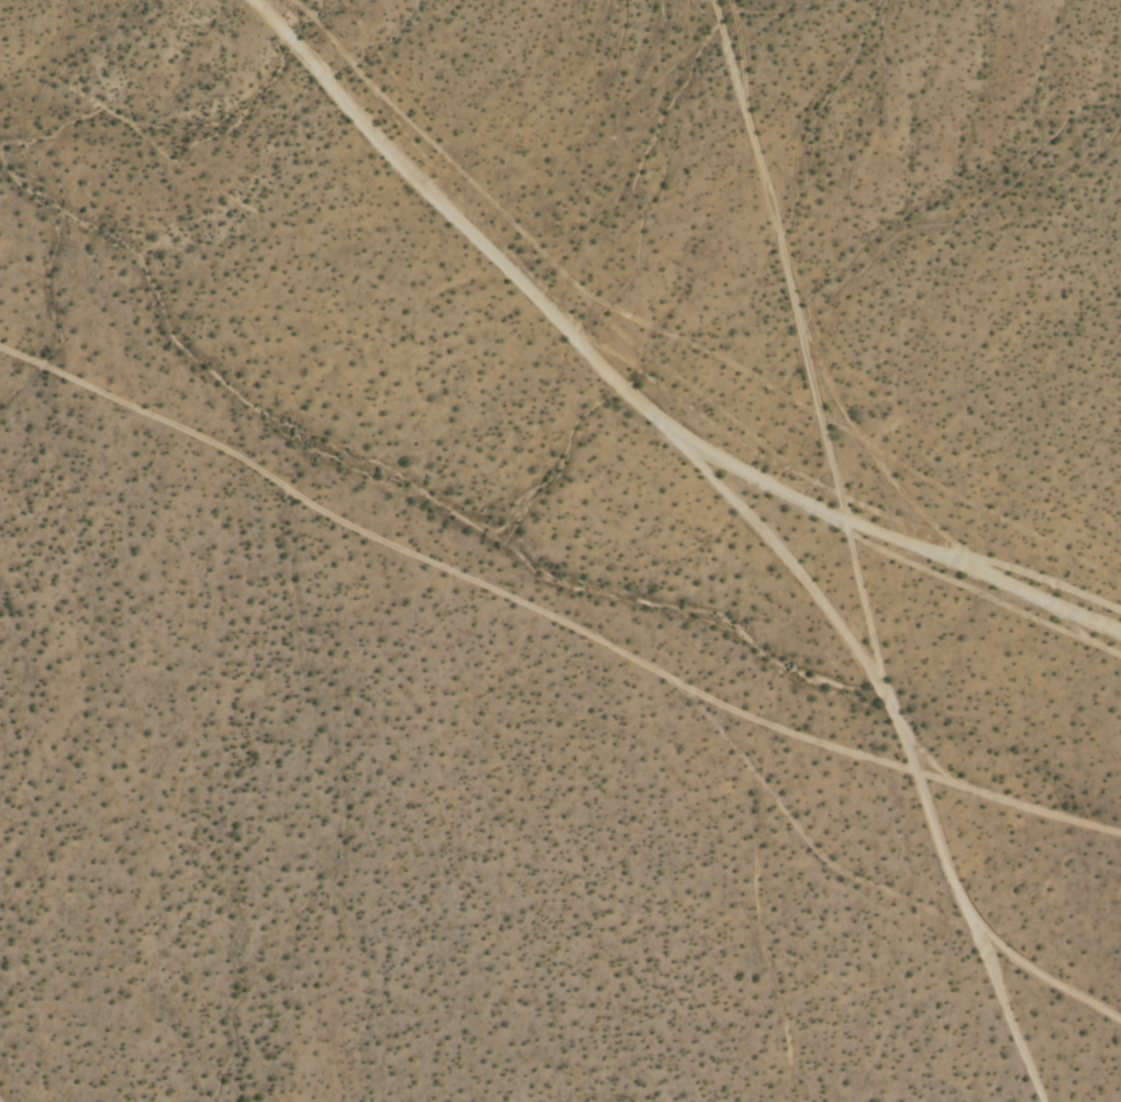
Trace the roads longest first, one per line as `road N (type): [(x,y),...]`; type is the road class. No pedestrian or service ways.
road 1 (track): [(1120,631),(735,471),(644,409),(253,0)]
road 2 (track): [(855,523),(722,0)]

